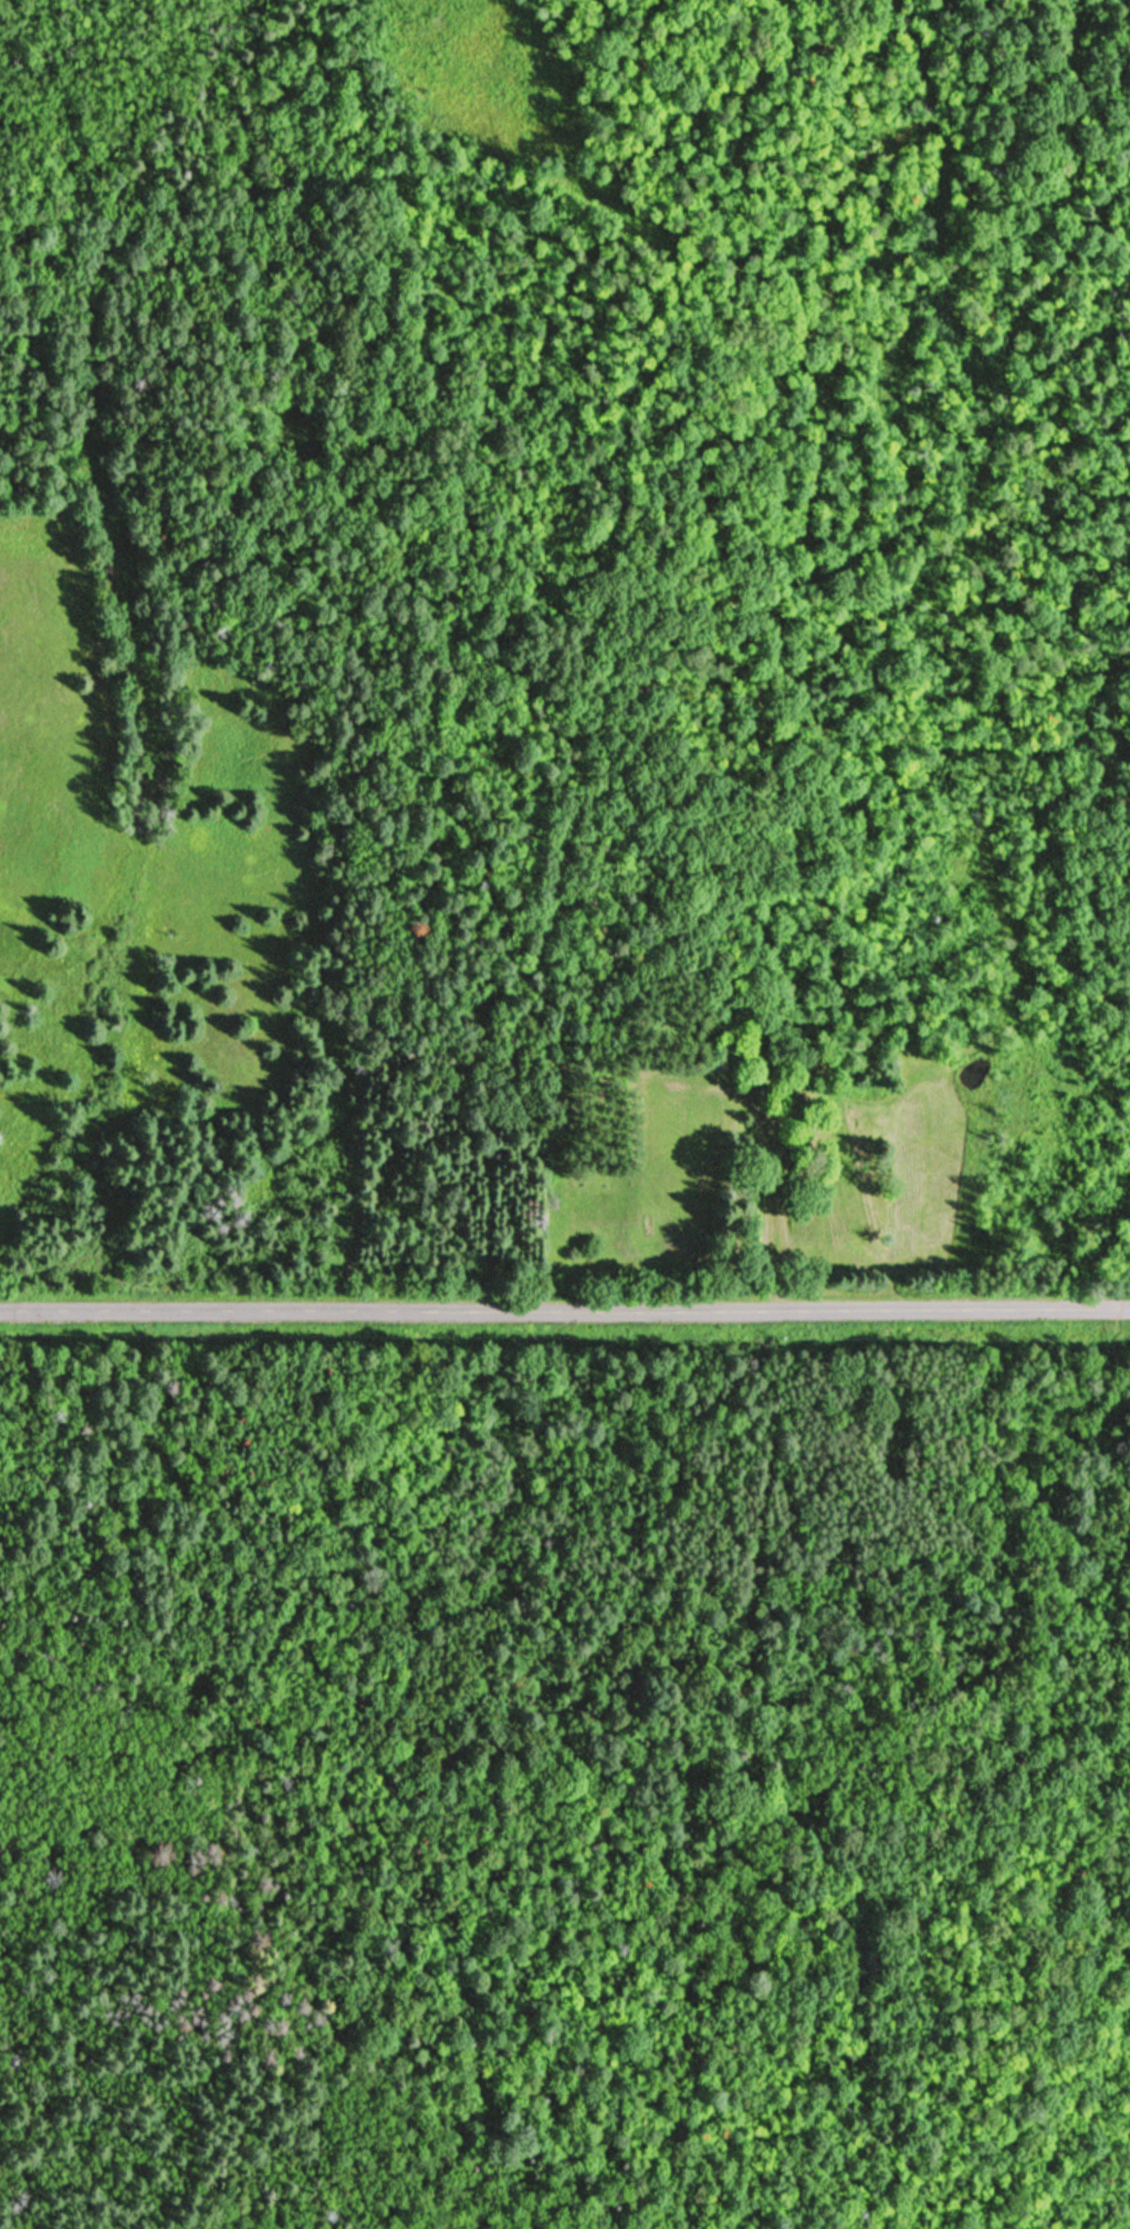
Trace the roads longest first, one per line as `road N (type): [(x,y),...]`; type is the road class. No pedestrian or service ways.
road 1 (residential): [(0,1300),(1129,1300)]

